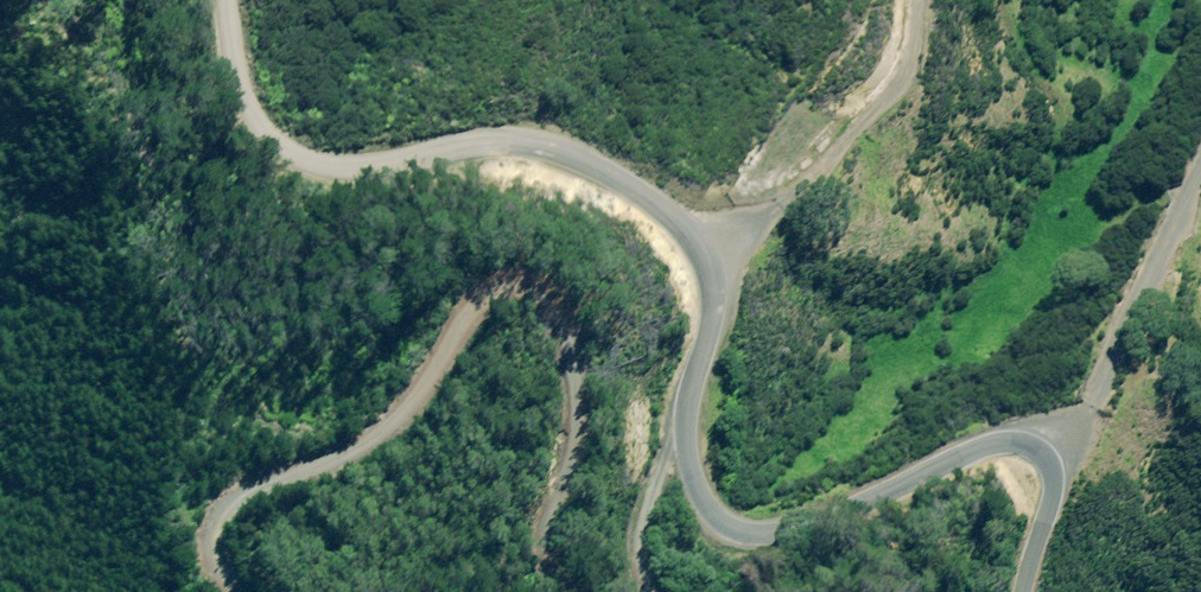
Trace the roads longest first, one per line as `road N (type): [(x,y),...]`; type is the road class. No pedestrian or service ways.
road 1 (tertiary): [(226,0),(244,102),(269,141),(298,158),(354,167),(463,145),(527,143),(599,168),(680,225),(705,260),(712,294),(687,406),(687,450),(708,507),(731,527),(789,530),(990,443),(1035,446),(1049,462),(1052,494),(1023,591)]
road 2 (track): [(550,591),(542,503),(590,427),(579,354),(519,285),(436,365),(407,437),(272,493),(224,526),(246,591)]
road 3 (track): [(919,0),(901,88),(777,208),(705,260)]

